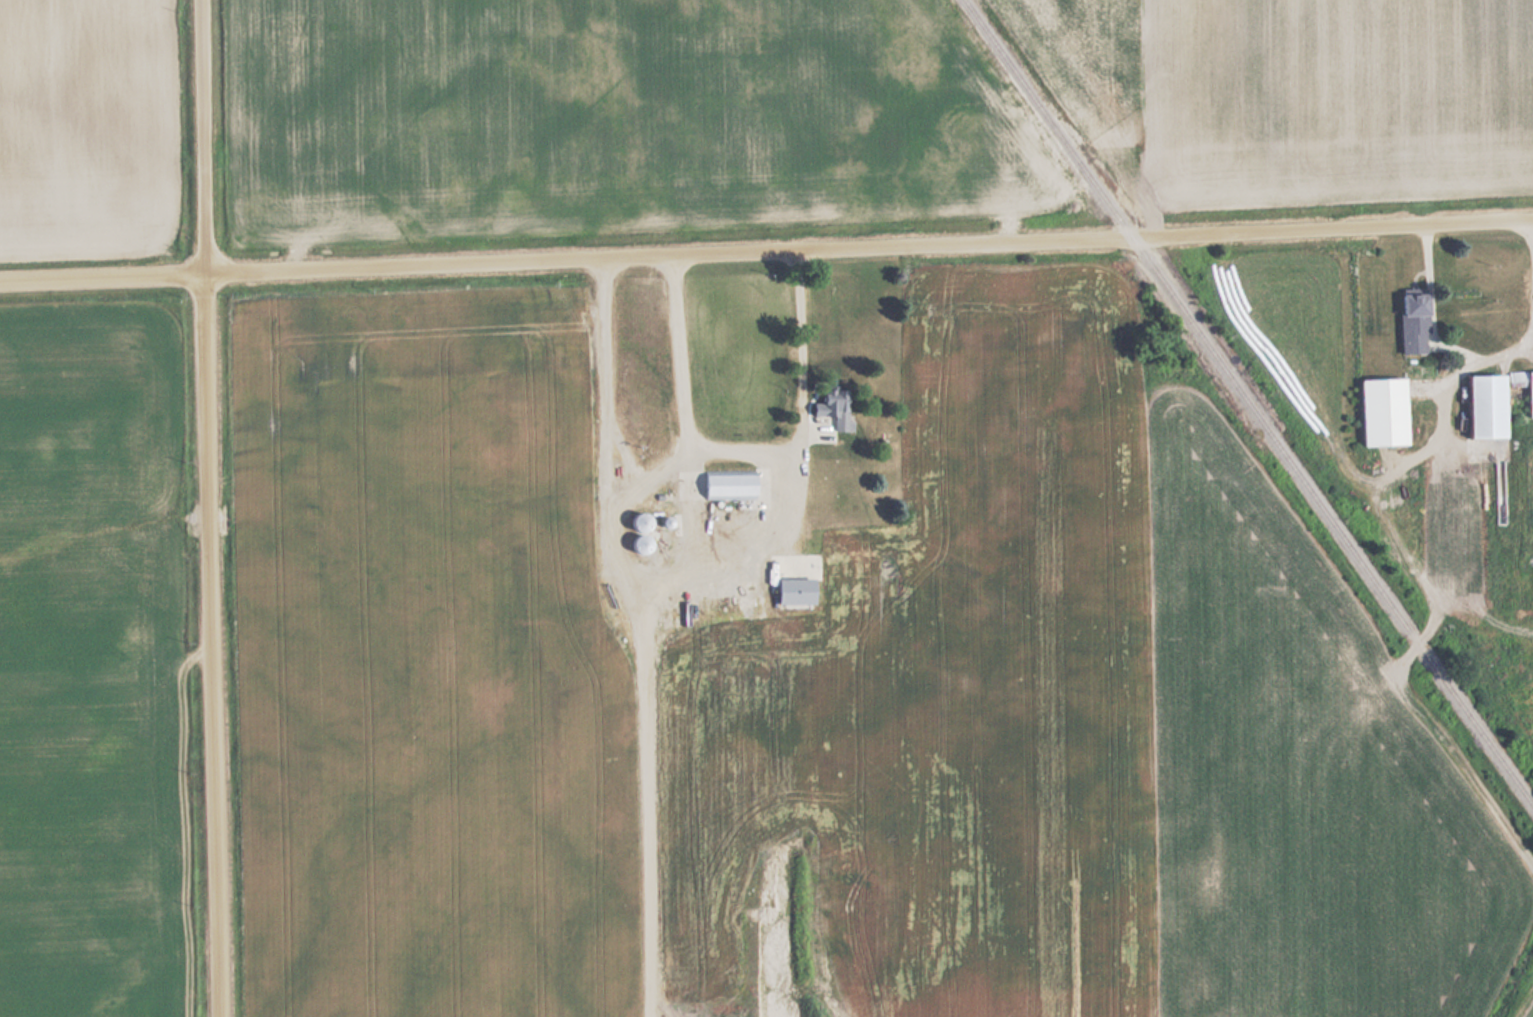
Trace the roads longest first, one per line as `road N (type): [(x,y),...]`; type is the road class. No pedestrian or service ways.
road 1 (residential): [(0,279),(1532,220)]
road 2 (residential): [(219,1016),(200,0)]

